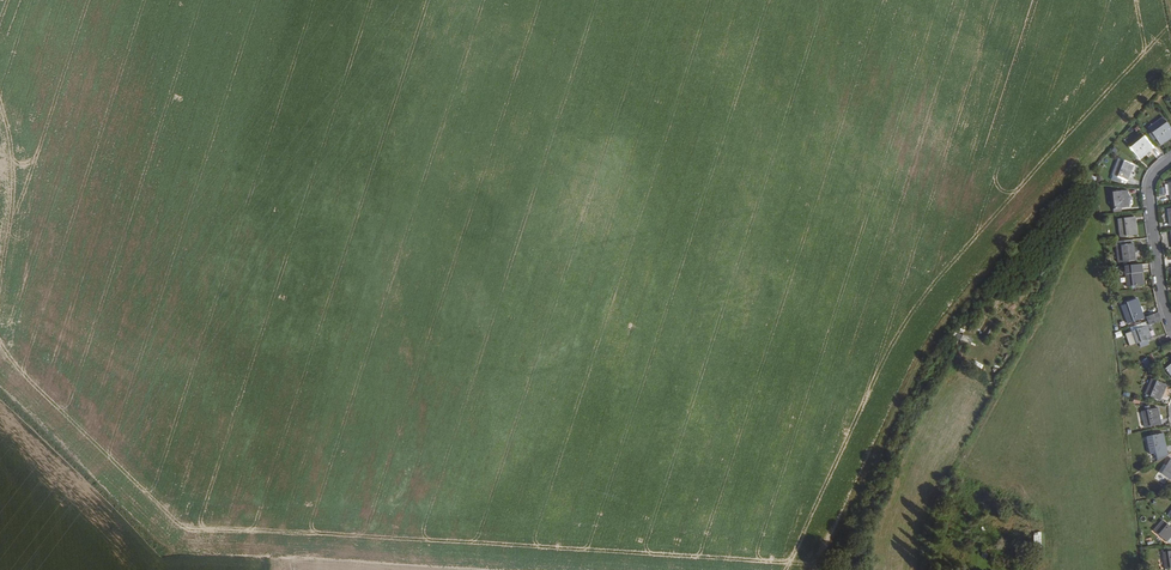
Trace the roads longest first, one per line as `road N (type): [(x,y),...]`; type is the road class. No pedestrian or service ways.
road 1 (residential): [(1170,322),(1149,190),(1170,159)]

